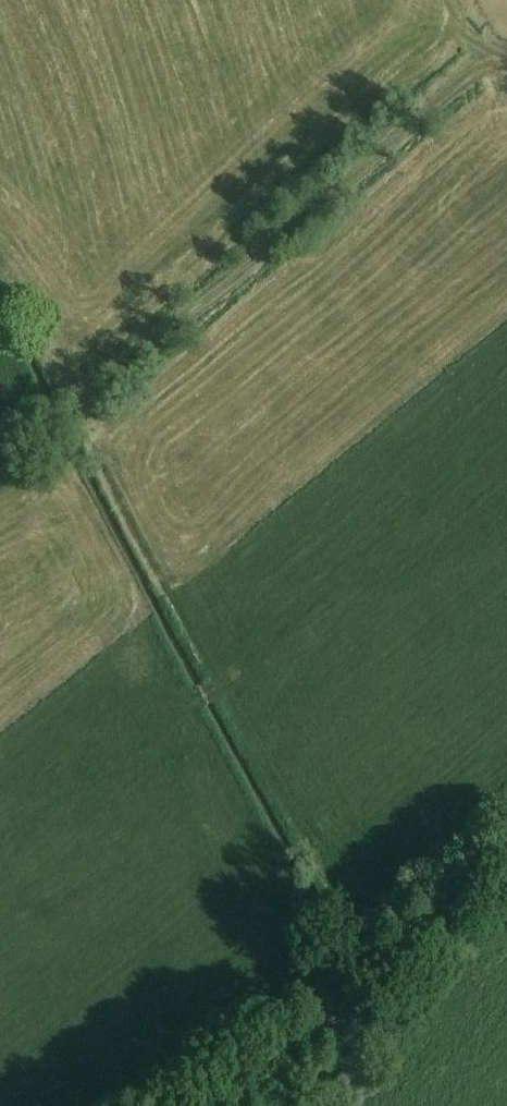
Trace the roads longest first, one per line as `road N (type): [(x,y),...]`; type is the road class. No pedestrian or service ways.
road 1 (track): [(506,59),(467,74),(54,434),(0,469)]
road 2 (track): [(203,1105),(506,847)]

